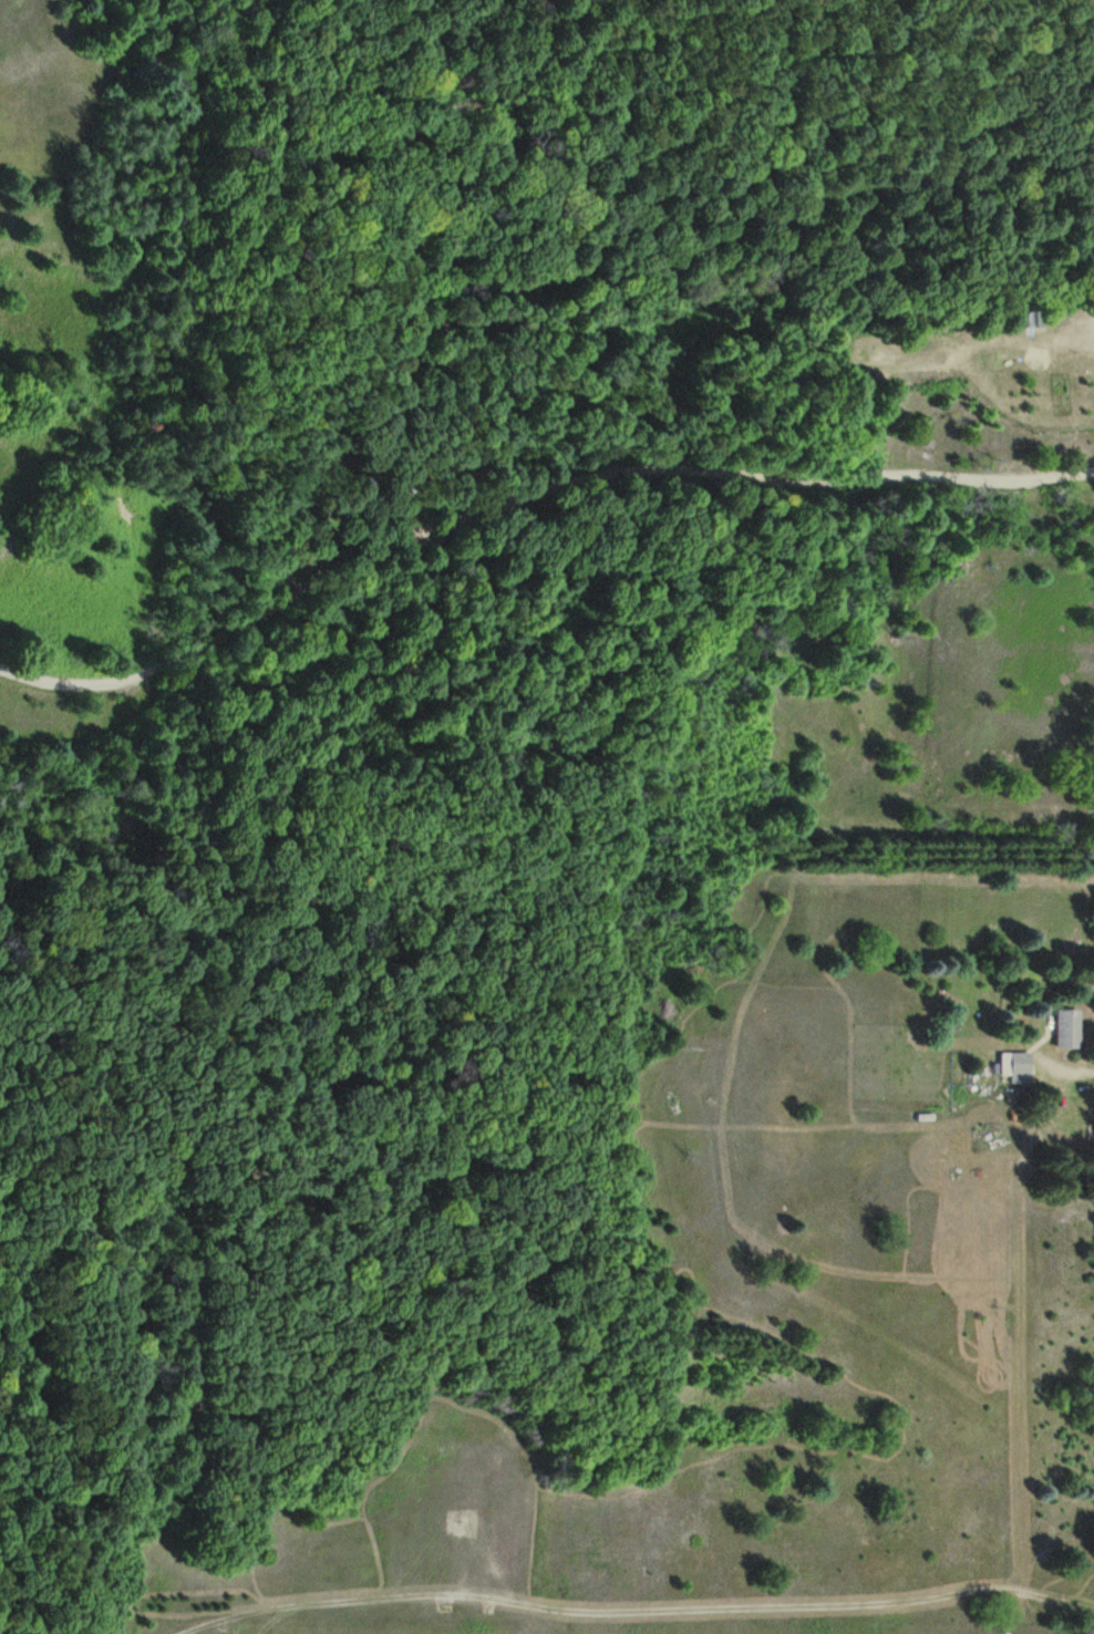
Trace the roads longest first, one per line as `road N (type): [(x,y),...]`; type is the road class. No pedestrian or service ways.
road 1 (track): [(0,666),(84,685),(166,665),(582,469),(798,482),(1093,474)]

